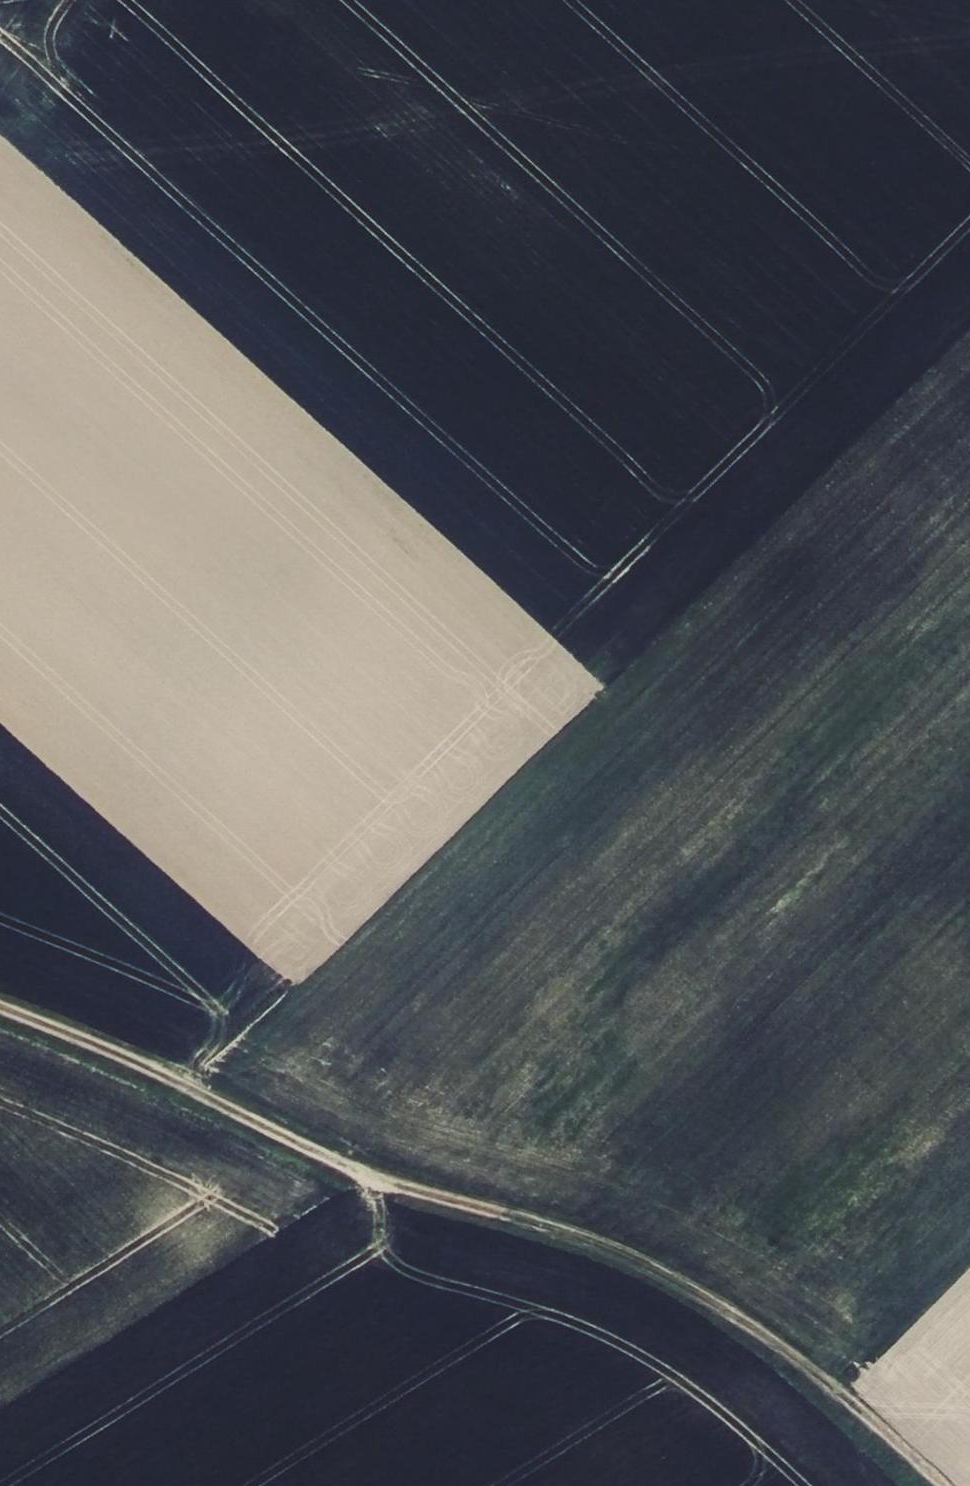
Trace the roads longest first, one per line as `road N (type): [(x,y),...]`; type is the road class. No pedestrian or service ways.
road 1 (track): [(0,1005),(376,1180),(560,1230),(657,1273),(785,1353),(937,1485)]

